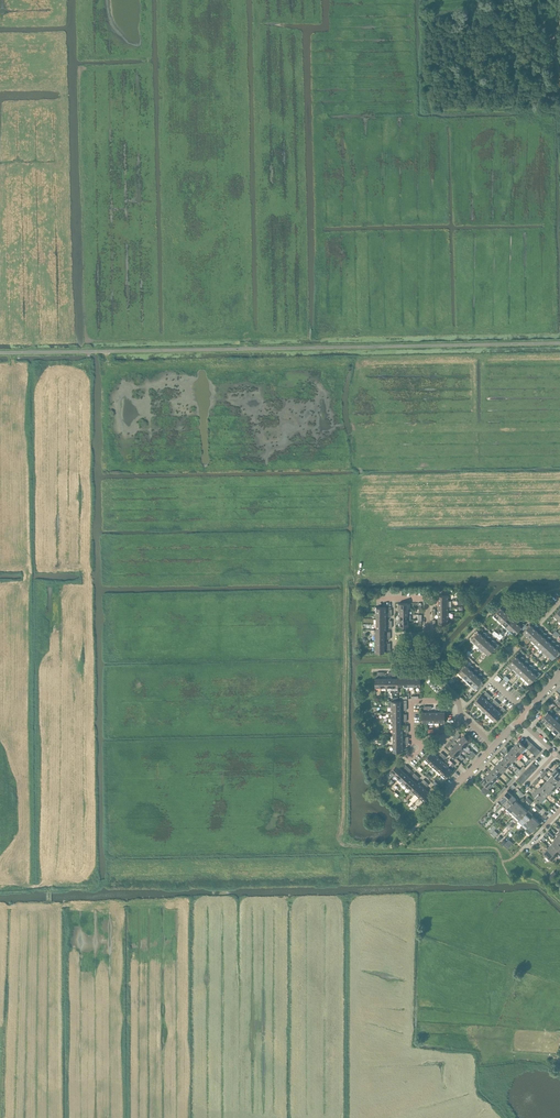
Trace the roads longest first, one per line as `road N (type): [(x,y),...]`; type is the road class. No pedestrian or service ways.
road 1 (track): [(0,353),(559,343)]
road 2 (track): [(333,870),(498,864),(520,851)]

